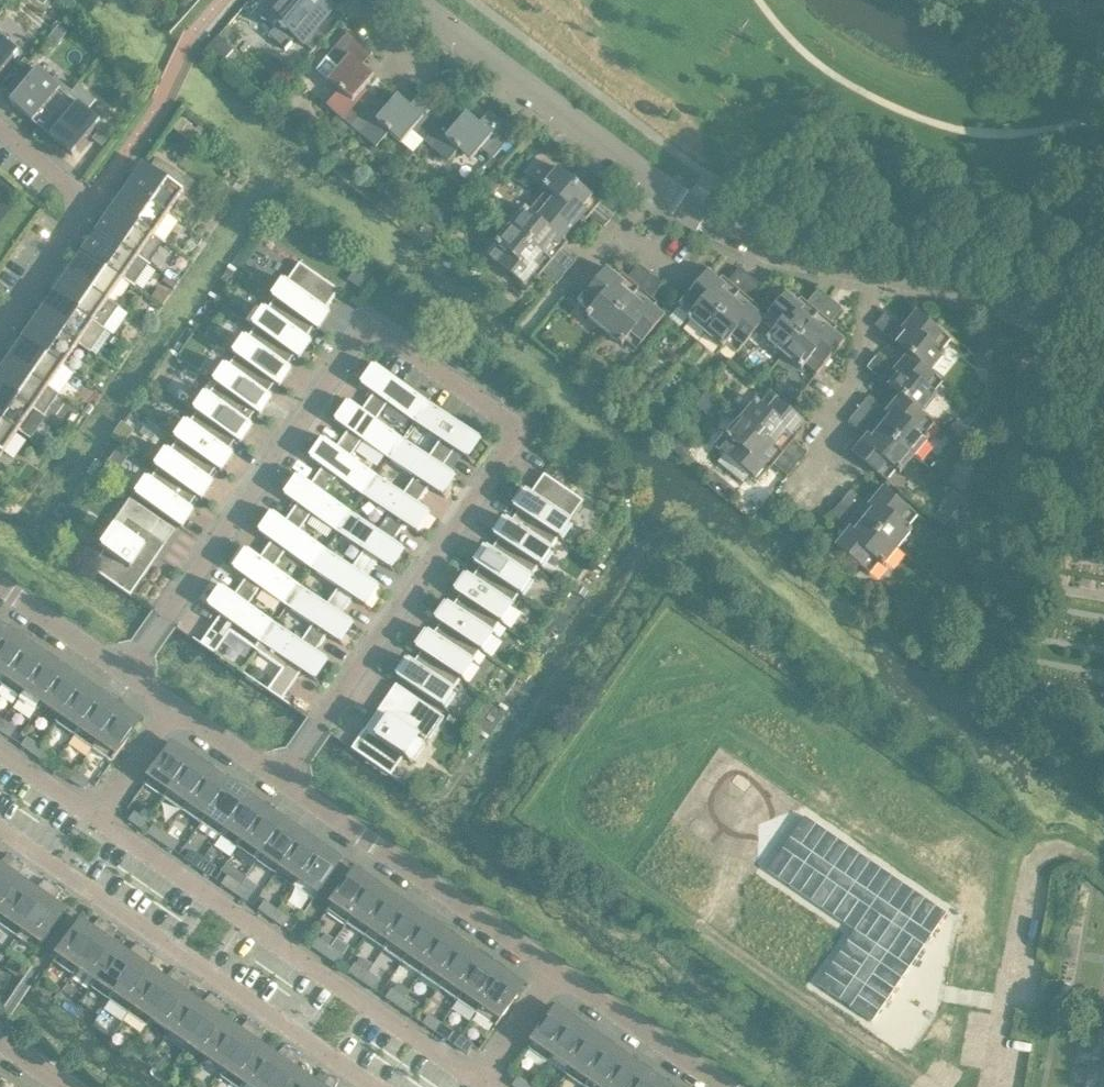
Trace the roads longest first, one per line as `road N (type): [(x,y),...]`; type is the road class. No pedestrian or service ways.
road 1 (residential): [(281,779),(512,443),(516,425),(384,333),(369,330),(127,674)]
road 2 (residential): [(481,1082),(99,817)]
road 3 (residential): [(0,831),(371,1086)]
road 4 (residential): [(281,779),(558,972)]
road 5 (residential): [(658,187),(433,12)]
road 6 (residential): [(0,328),(80,223),(83,203),(11,133)]
road 7 (residential): [(805,489),(835,453),(822,423),(852,376),(881,273)]
road 8 (residential): [(881,273),(778,249),(658,187)]
road 9 (residential): [(1103,313),(881,273)]
road 10 (residential): [(558,972),(725,1086)]
road 11 (residential): [(0,588),(127,674)]
road 12 (residential): [(481,1082),(558,972)]
road 13 (residential): [(99,817),(174,707)]
road 14 (residential): [(174,707),(281,779)]
road 15 (residential): [(433,12),(393,65),(438,98)]

